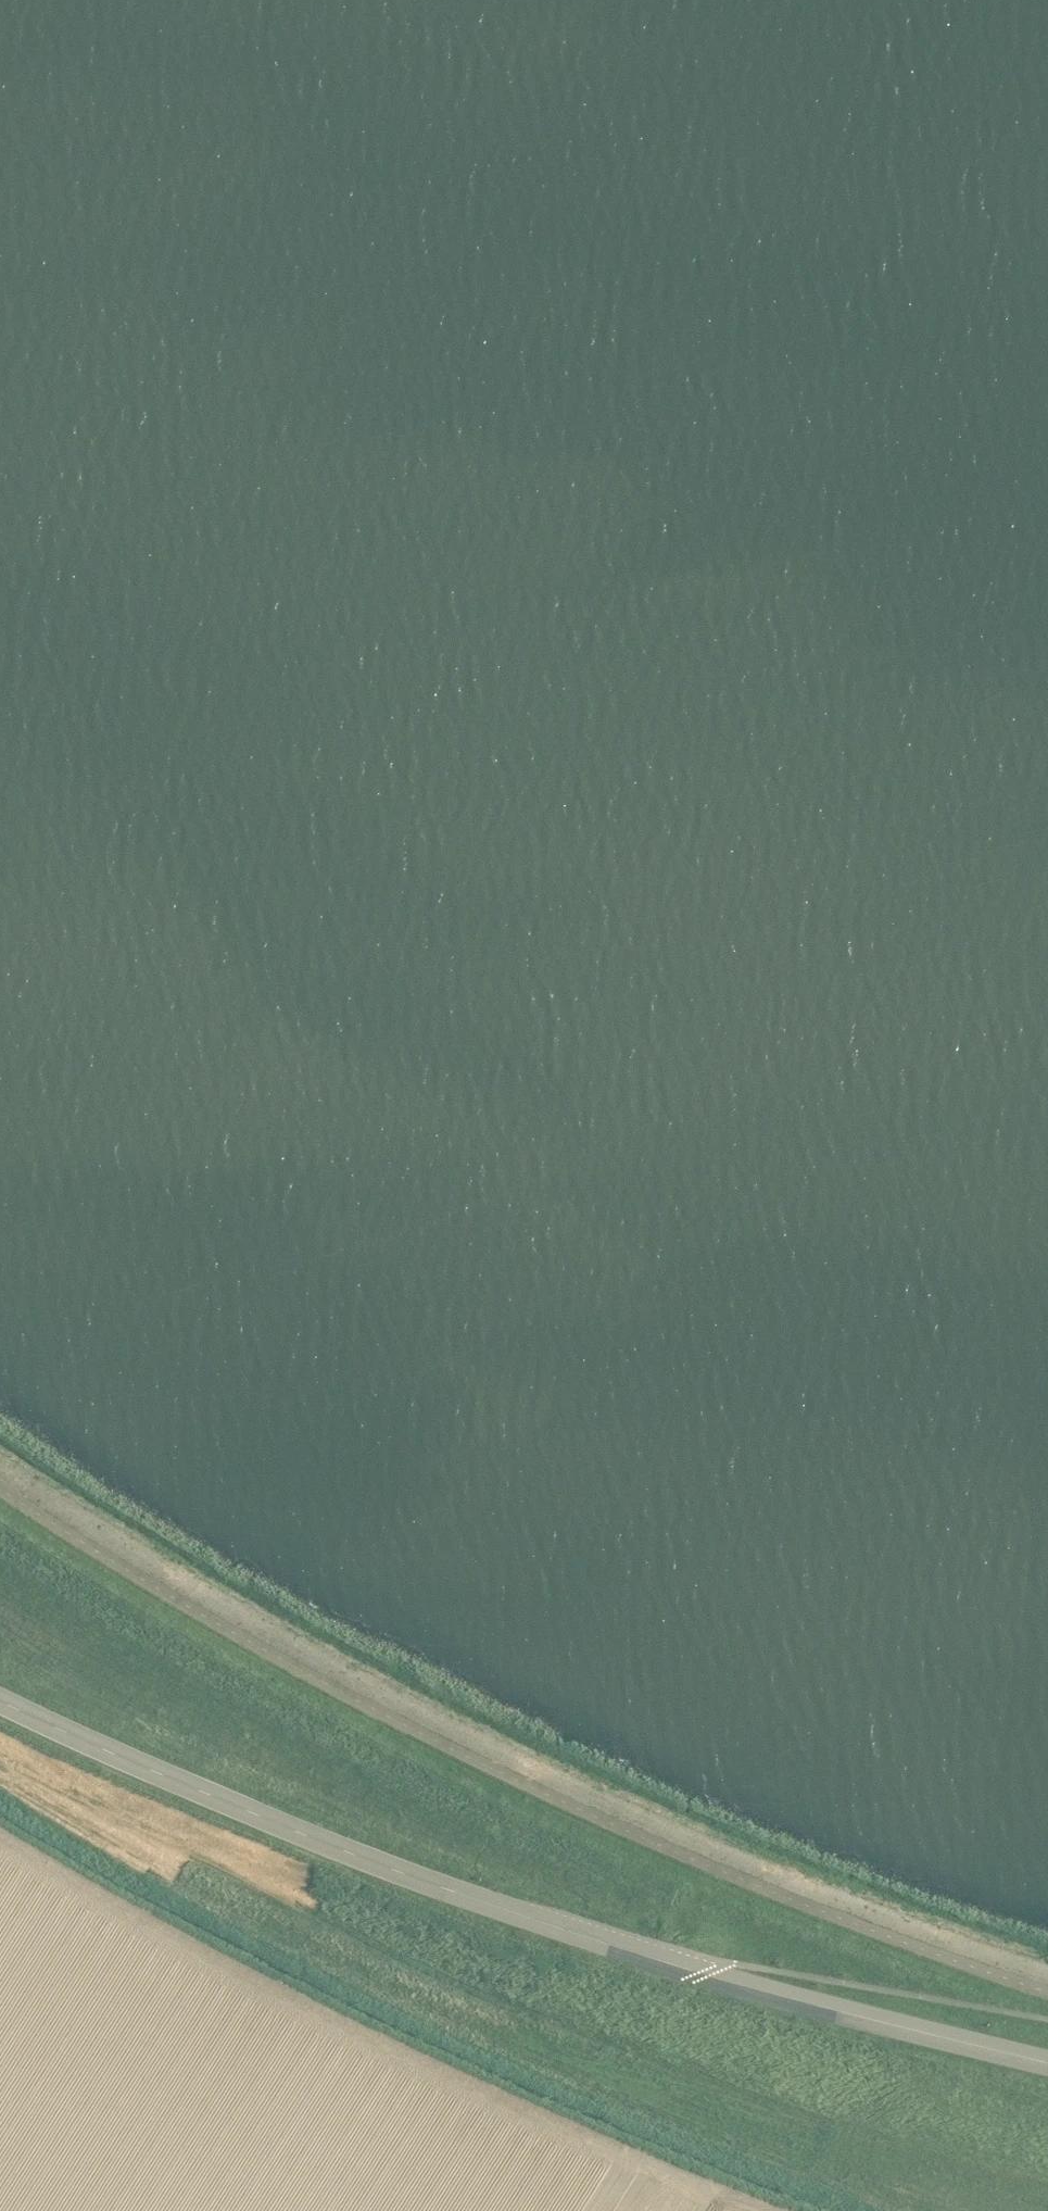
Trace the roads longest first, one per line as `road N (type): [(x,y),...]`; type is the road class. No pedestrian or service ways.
road 1 (tertiary): [(1047,2061),(804,2003),(441,1888),(0,1700)]

